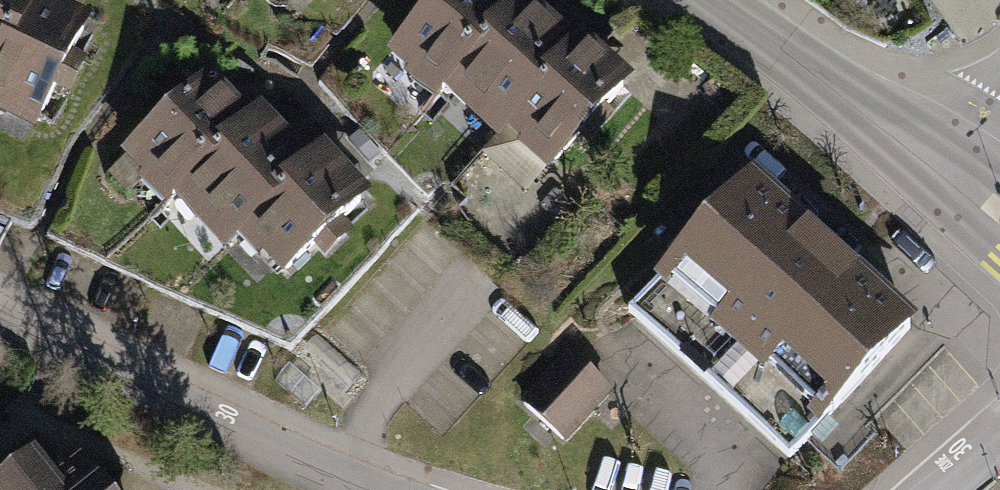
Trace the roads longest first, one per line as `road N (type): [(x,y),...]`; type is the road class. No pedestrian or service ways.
road 1 (residential): [(369,489),(0,322)]
road 2 (tertiary): [(947,171),(712,0)]

